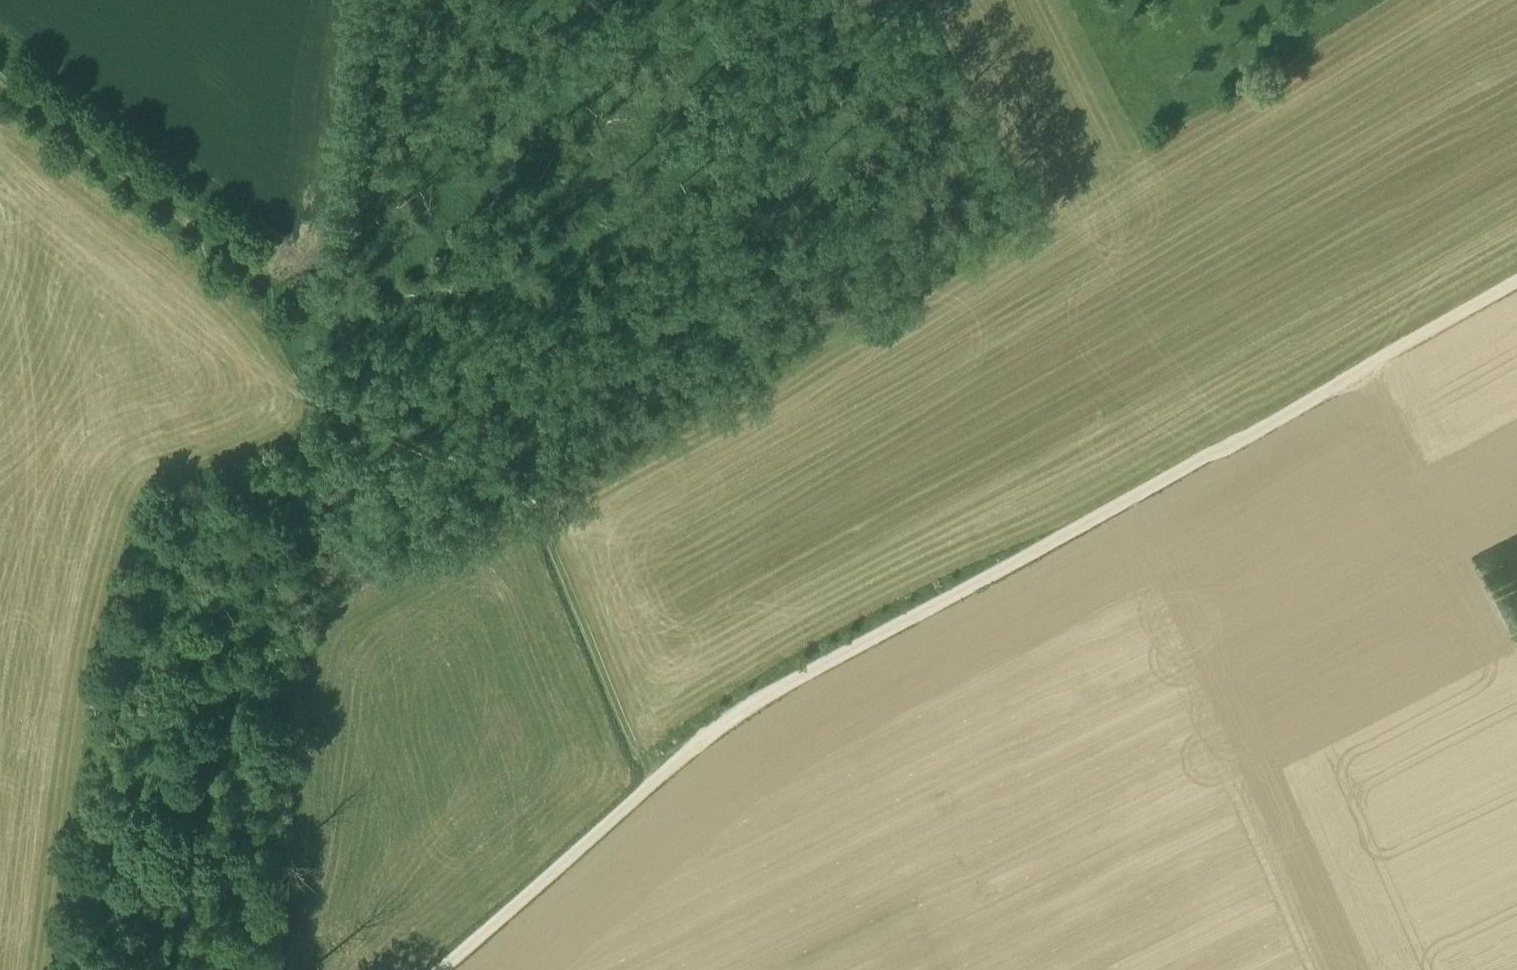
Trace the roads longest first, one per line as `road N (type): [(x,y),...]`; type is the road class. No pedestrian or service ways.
road 1 (track): [(441,969),(652,784),(772,694),(1516,279)]
road 2 (track): [(170,257),(0,122)]

